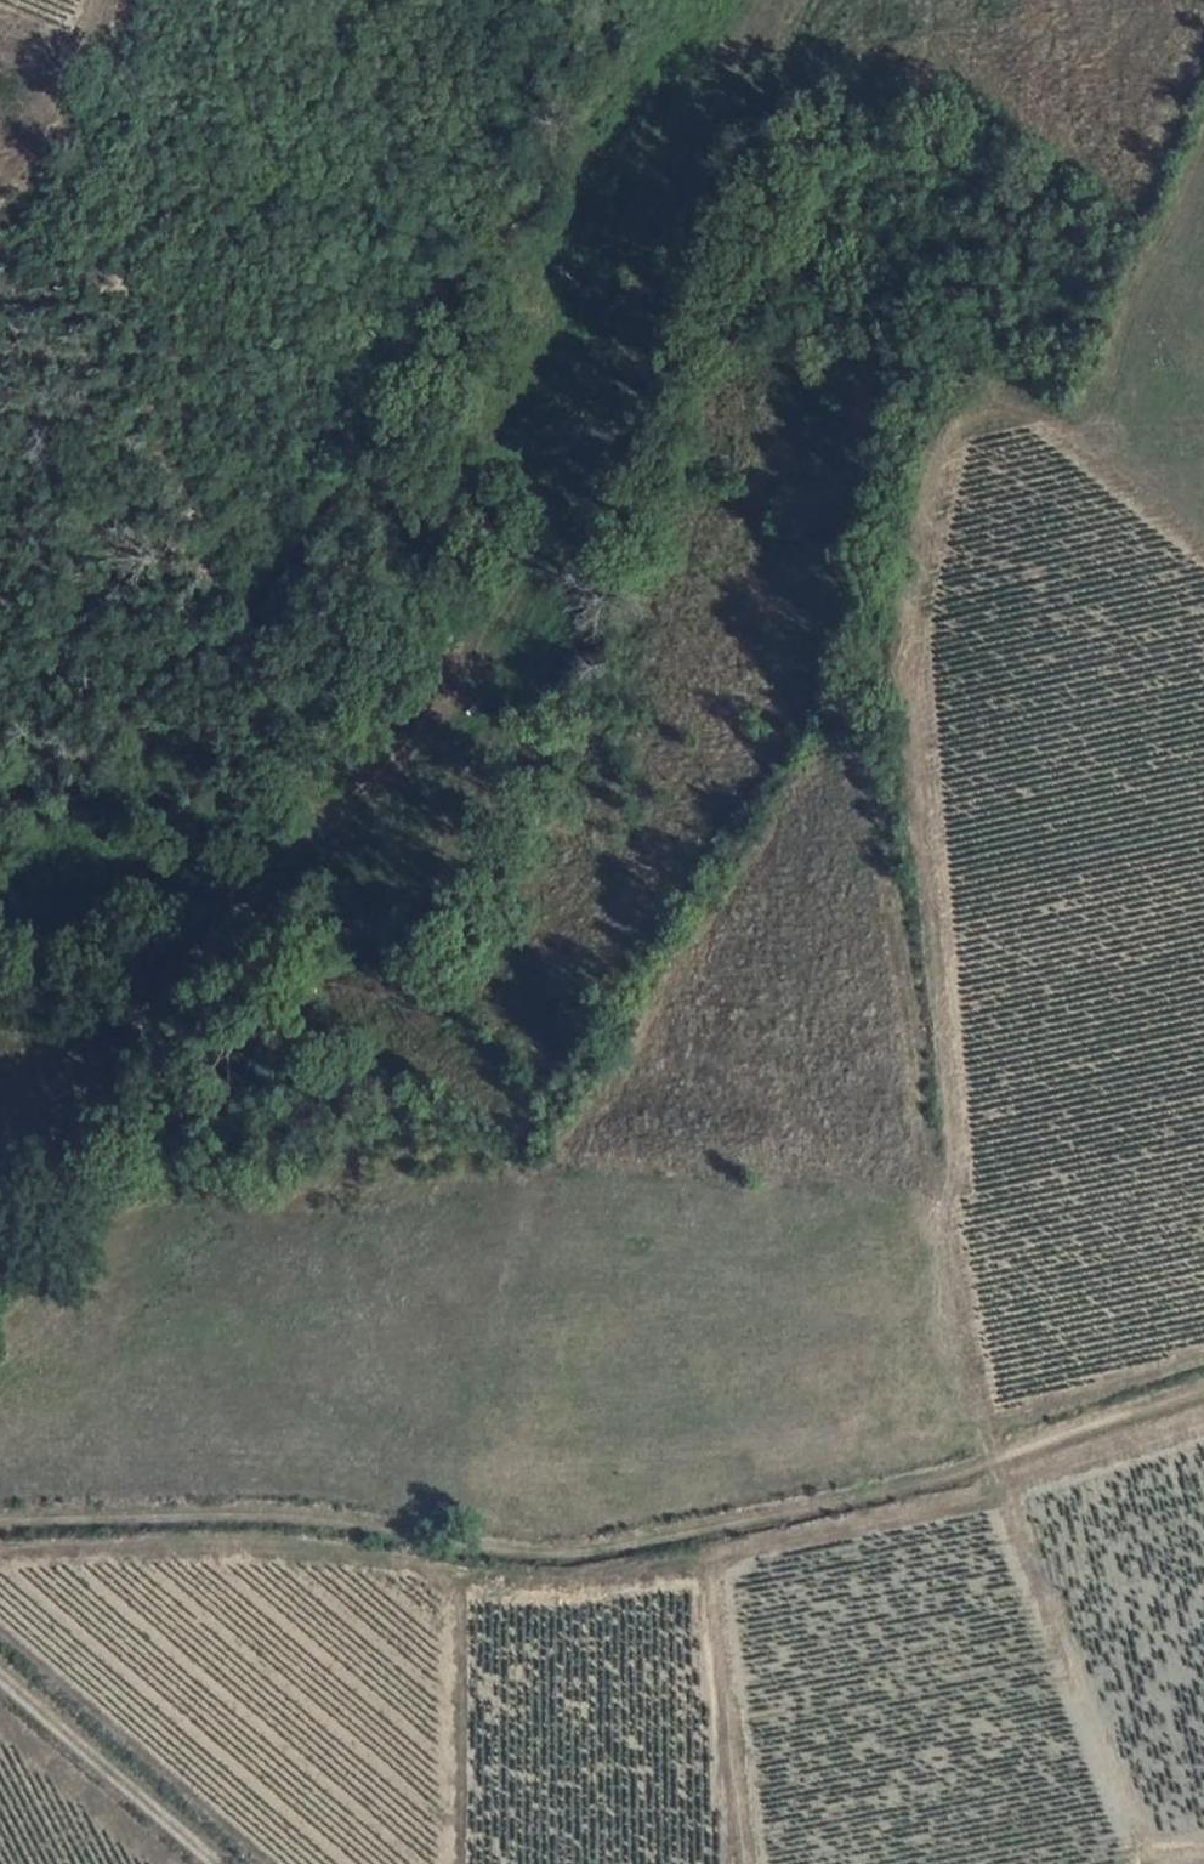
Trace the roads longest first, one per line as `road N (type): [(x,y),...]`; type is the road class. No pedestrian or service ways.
road 1 (track): [(0,1515),(323,1514),(460,1548),(563,1549),(977,1467),(1020,1442),(1203,1384)]
road 2 (track): [(226,1863),(0,1668)]

